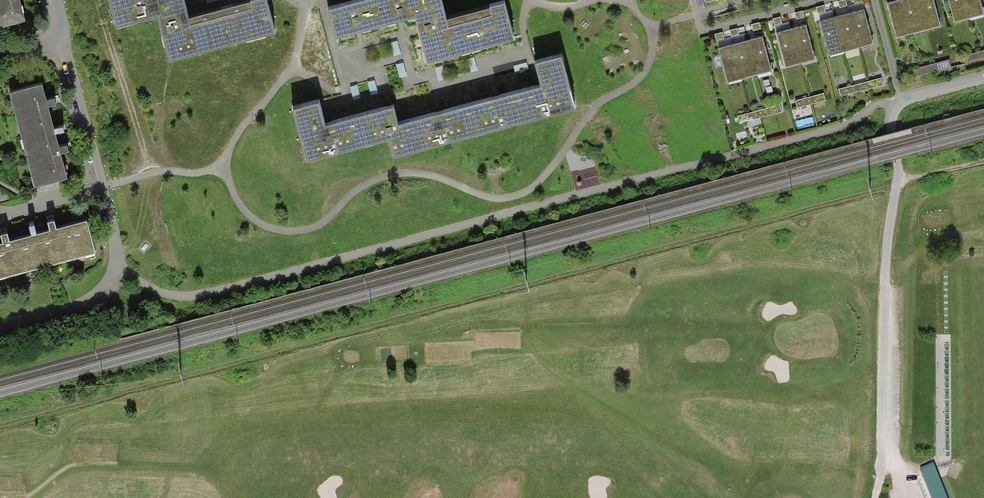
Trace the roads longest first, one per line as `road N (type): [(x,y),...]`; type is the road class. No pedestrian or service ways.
road 1 (track): [(893,108),(879,104),(847,125),(205,296),(153,290),(120,268)]
road 2 (residential): [(876,497),(897,182),(893,108),(983,80)]
road 3 (residential): [(55,0),(102,181)]
road 4 (track): [(113,231),(120,268),(109,288),(82,304),(0,326)]

